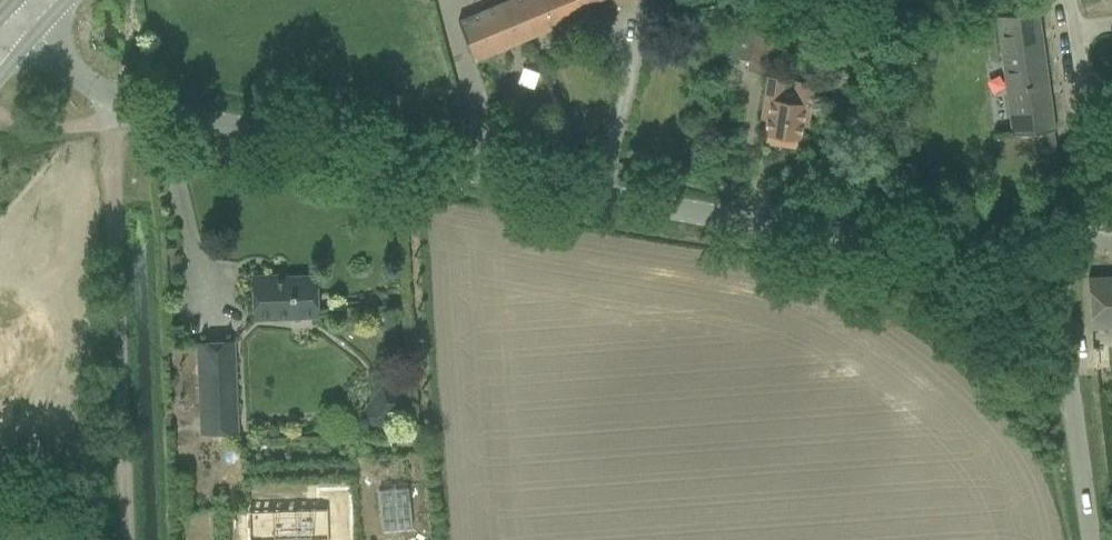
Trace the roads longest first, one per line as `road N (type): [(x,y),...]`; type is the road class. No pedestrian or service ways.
road 1 (unclassified): [(1060,249),(821,243),(113,100)]
road 2 (unclassified): [(113,100),(129,539)]
road 3 (unclassified): [(1097,539),(1060,249)]
road 4 (residential): [(1070,0),(1089,91),(1088,249)]

